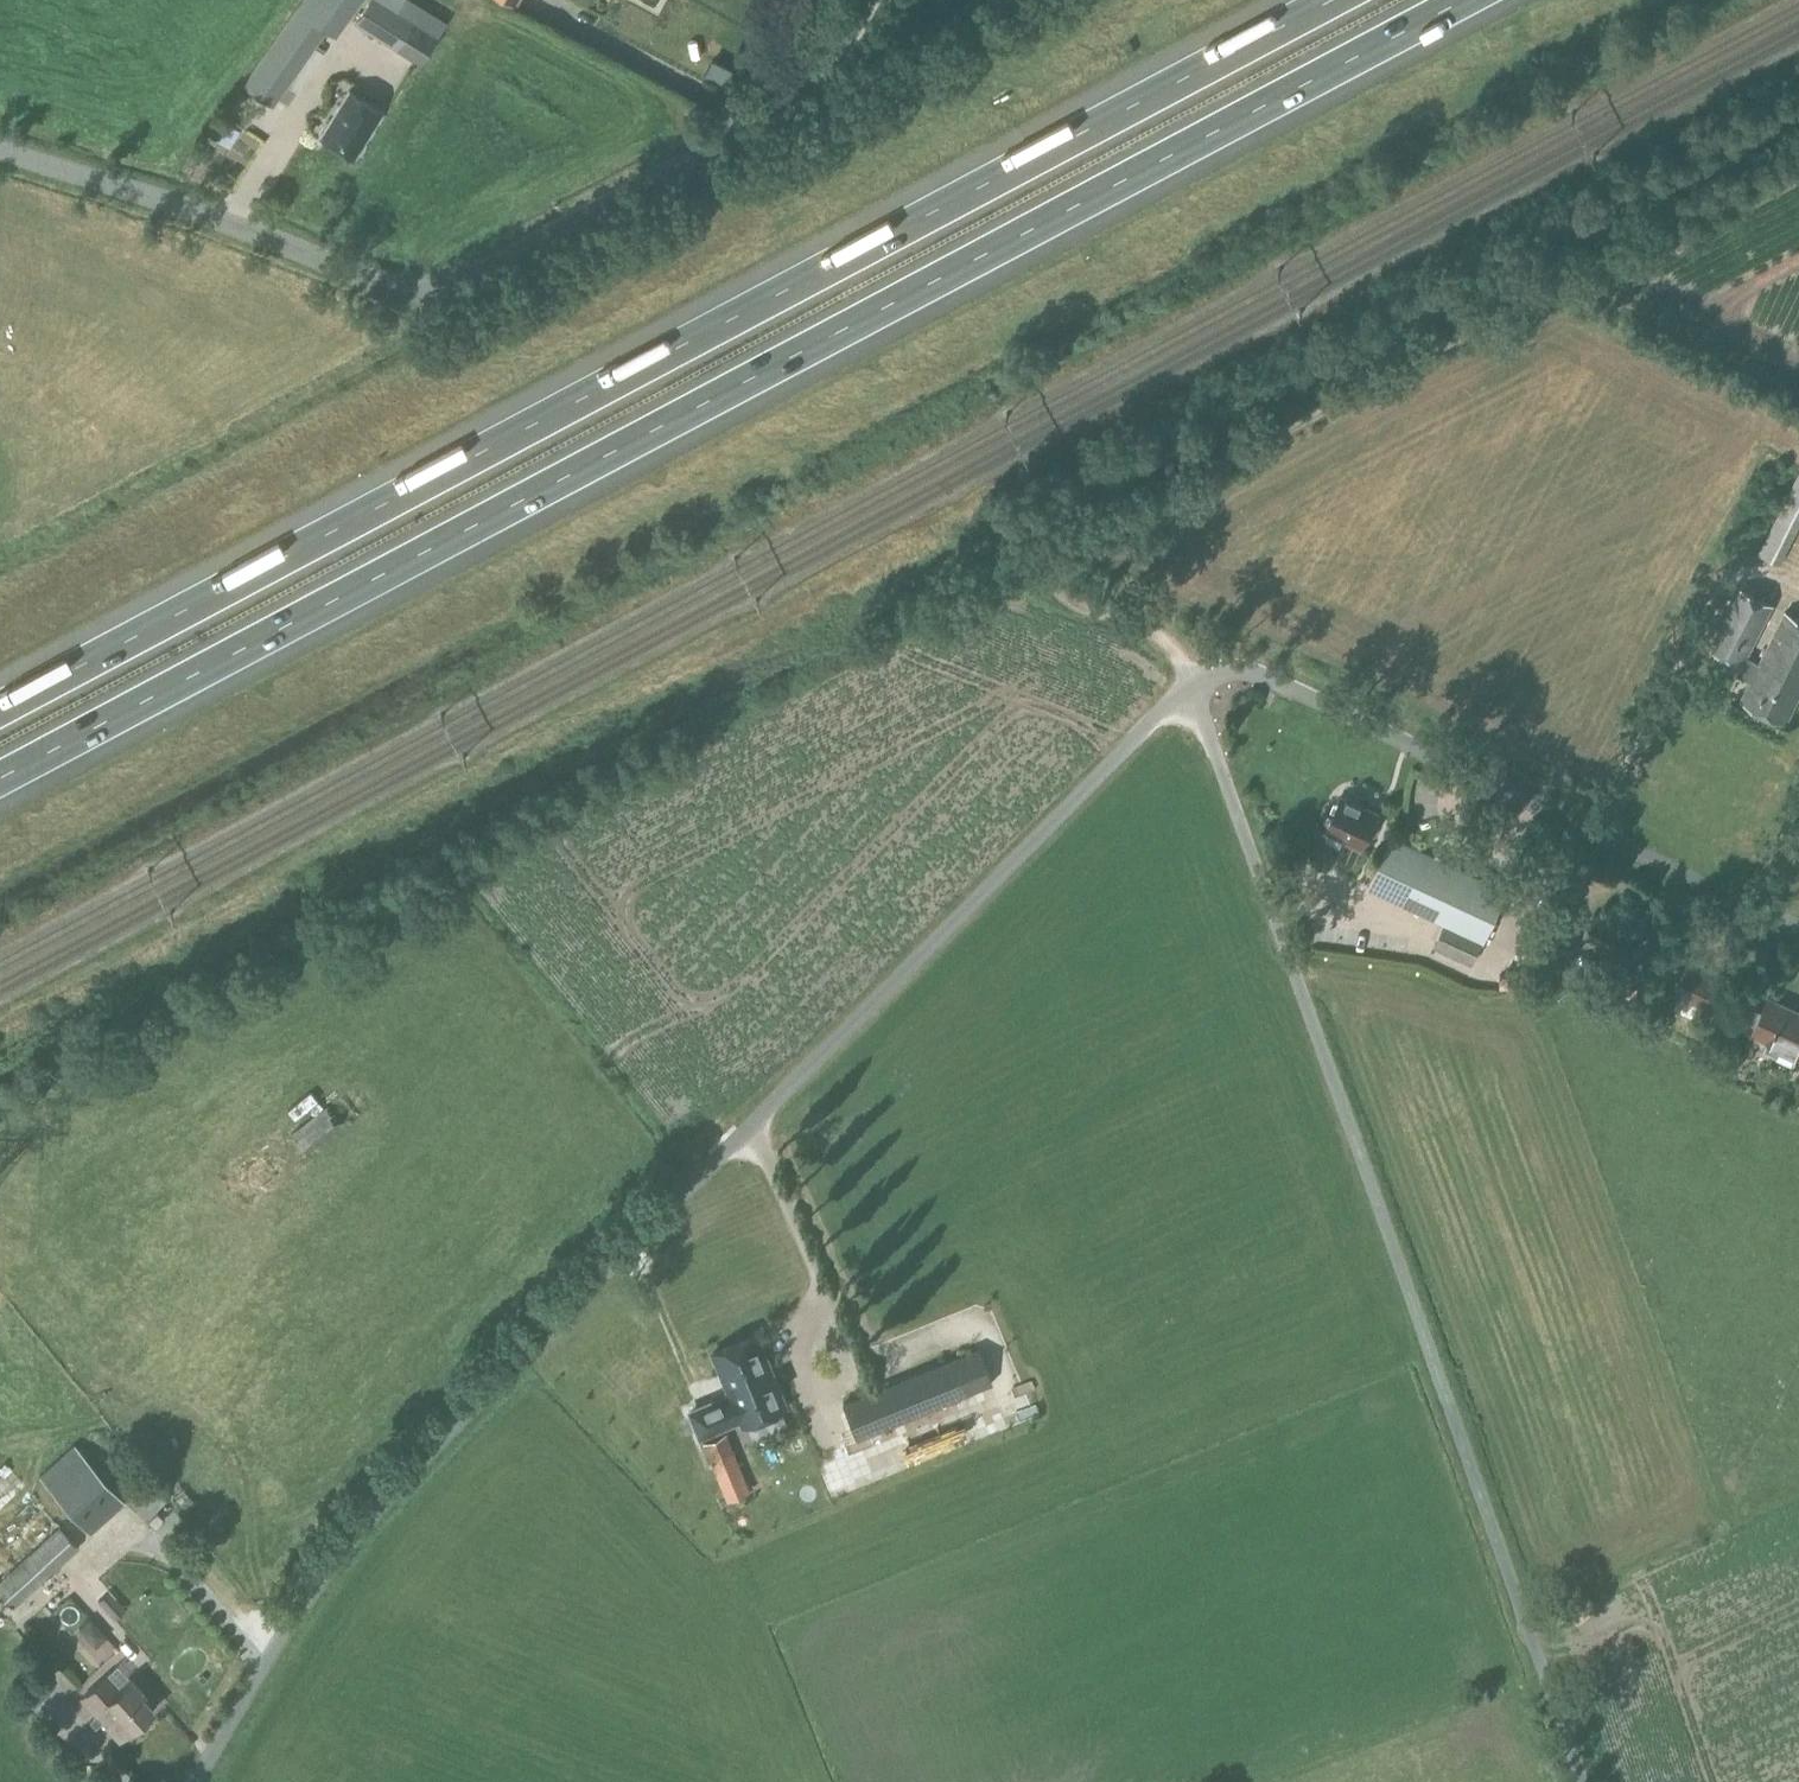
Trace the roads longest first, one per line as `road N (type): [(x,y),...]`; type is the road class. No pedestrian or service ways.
road 1 (motorway): [(0,779),(1463,0)]
road 2 (motorway): [(1332,0),(0,707)]
road 3 (unclassified): [(203,1781),(350,1556),(425,1471),(1191,689)]
road 4 (unclassified): [(1580,1781),(1191,689)]
road 5 (track): [(1202,681),(1173,646),(1063,591),(1055,577),(1073,543),(1798,157)]
road 6 (unclassified): [(1798,929),(1265,674),(1224,670),(1191,689)]
road 7 (unclassified): [(412,294),(460,293),(806,114),(871,0)]
road 8 (unclassified): [(412,294),(0,148)]

